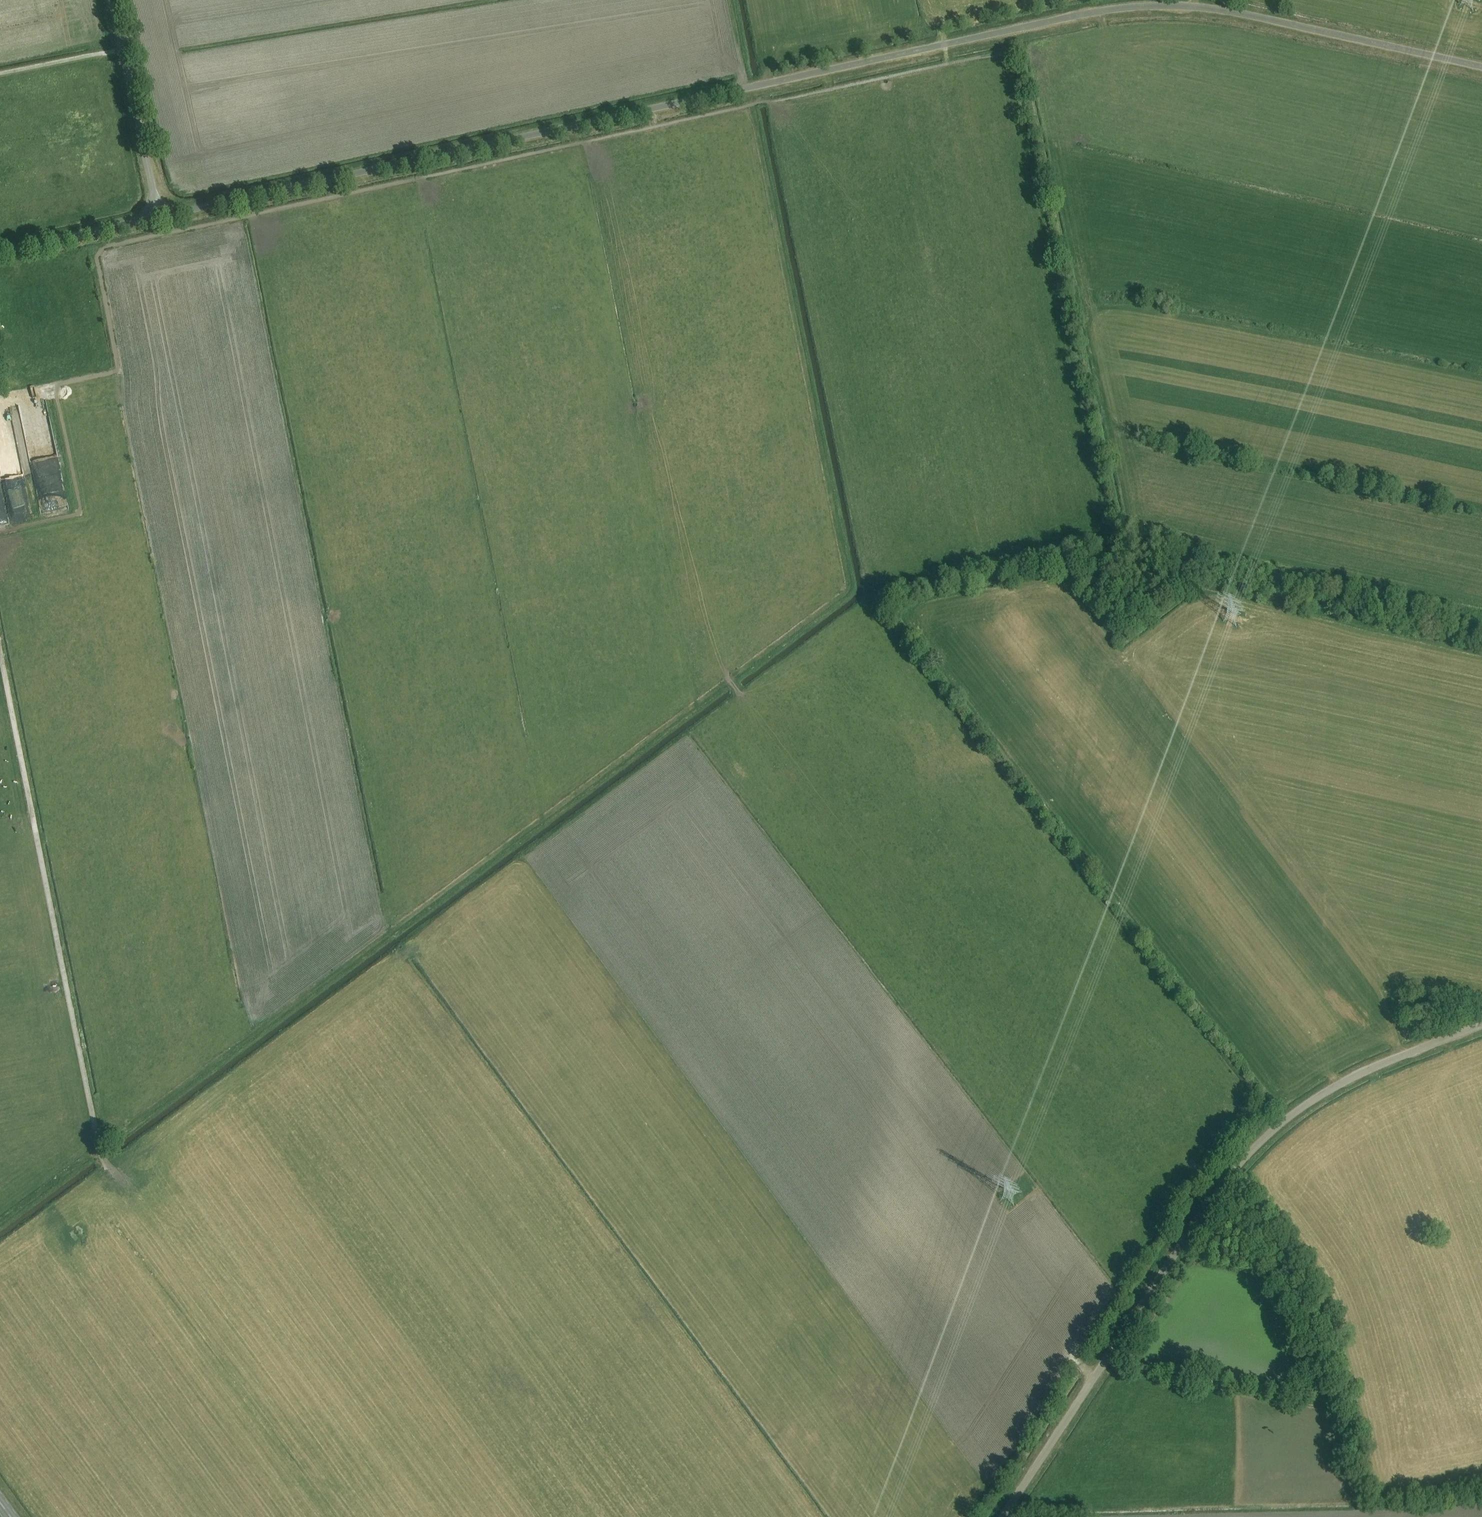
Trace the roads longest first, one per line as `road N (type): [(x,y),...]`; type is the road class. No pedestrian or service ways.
road 1 (unclassified): [(160,215),(1124,8),(1211,8),(1481,67)]
road 2 (unclassified): [(1002,1516),(1250,1151),(1334,1087),(1481,1025)]
road 3 (track): [(1217,1192),(1294,1272),(1330,1389)]
road 4 (unclassified): [(160,215),(113,0)]
road 5 (unclassified): [(0,251),(160,215)]

